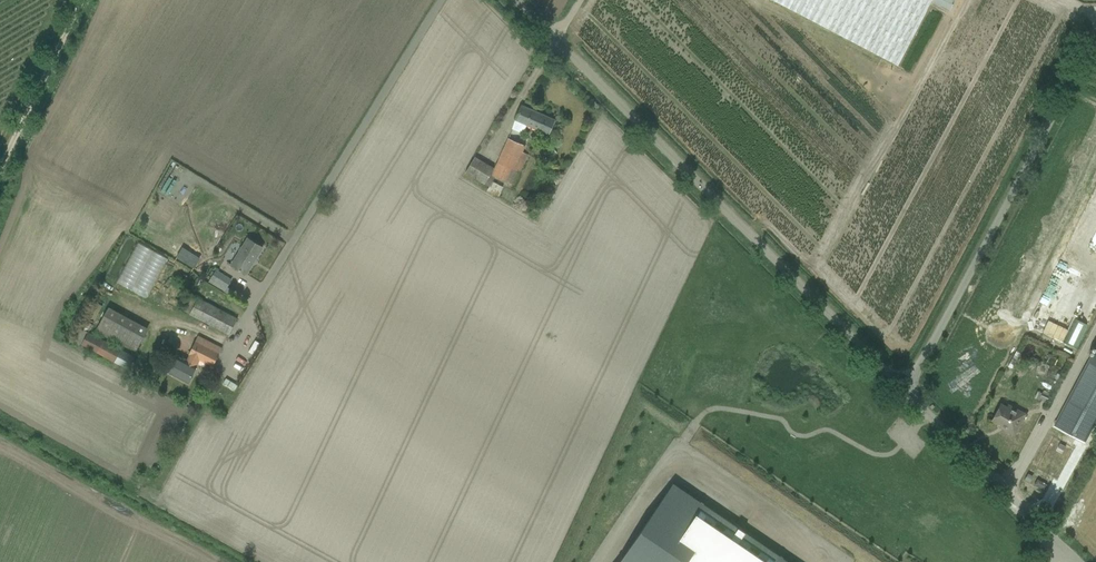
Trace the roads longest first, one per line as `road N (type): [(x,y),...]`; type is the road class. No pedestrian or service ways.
road 1 (unclassified): [(907,389),(517,0)]
road 2 (unclassified): [(907,389),(1095,34)]
road 3 (unclassified): [(300,230),(438,0)]
road 4 (unclassified): [(1051,536),(907,389)]
road 5 (track): [(0,179),(87,0)]

